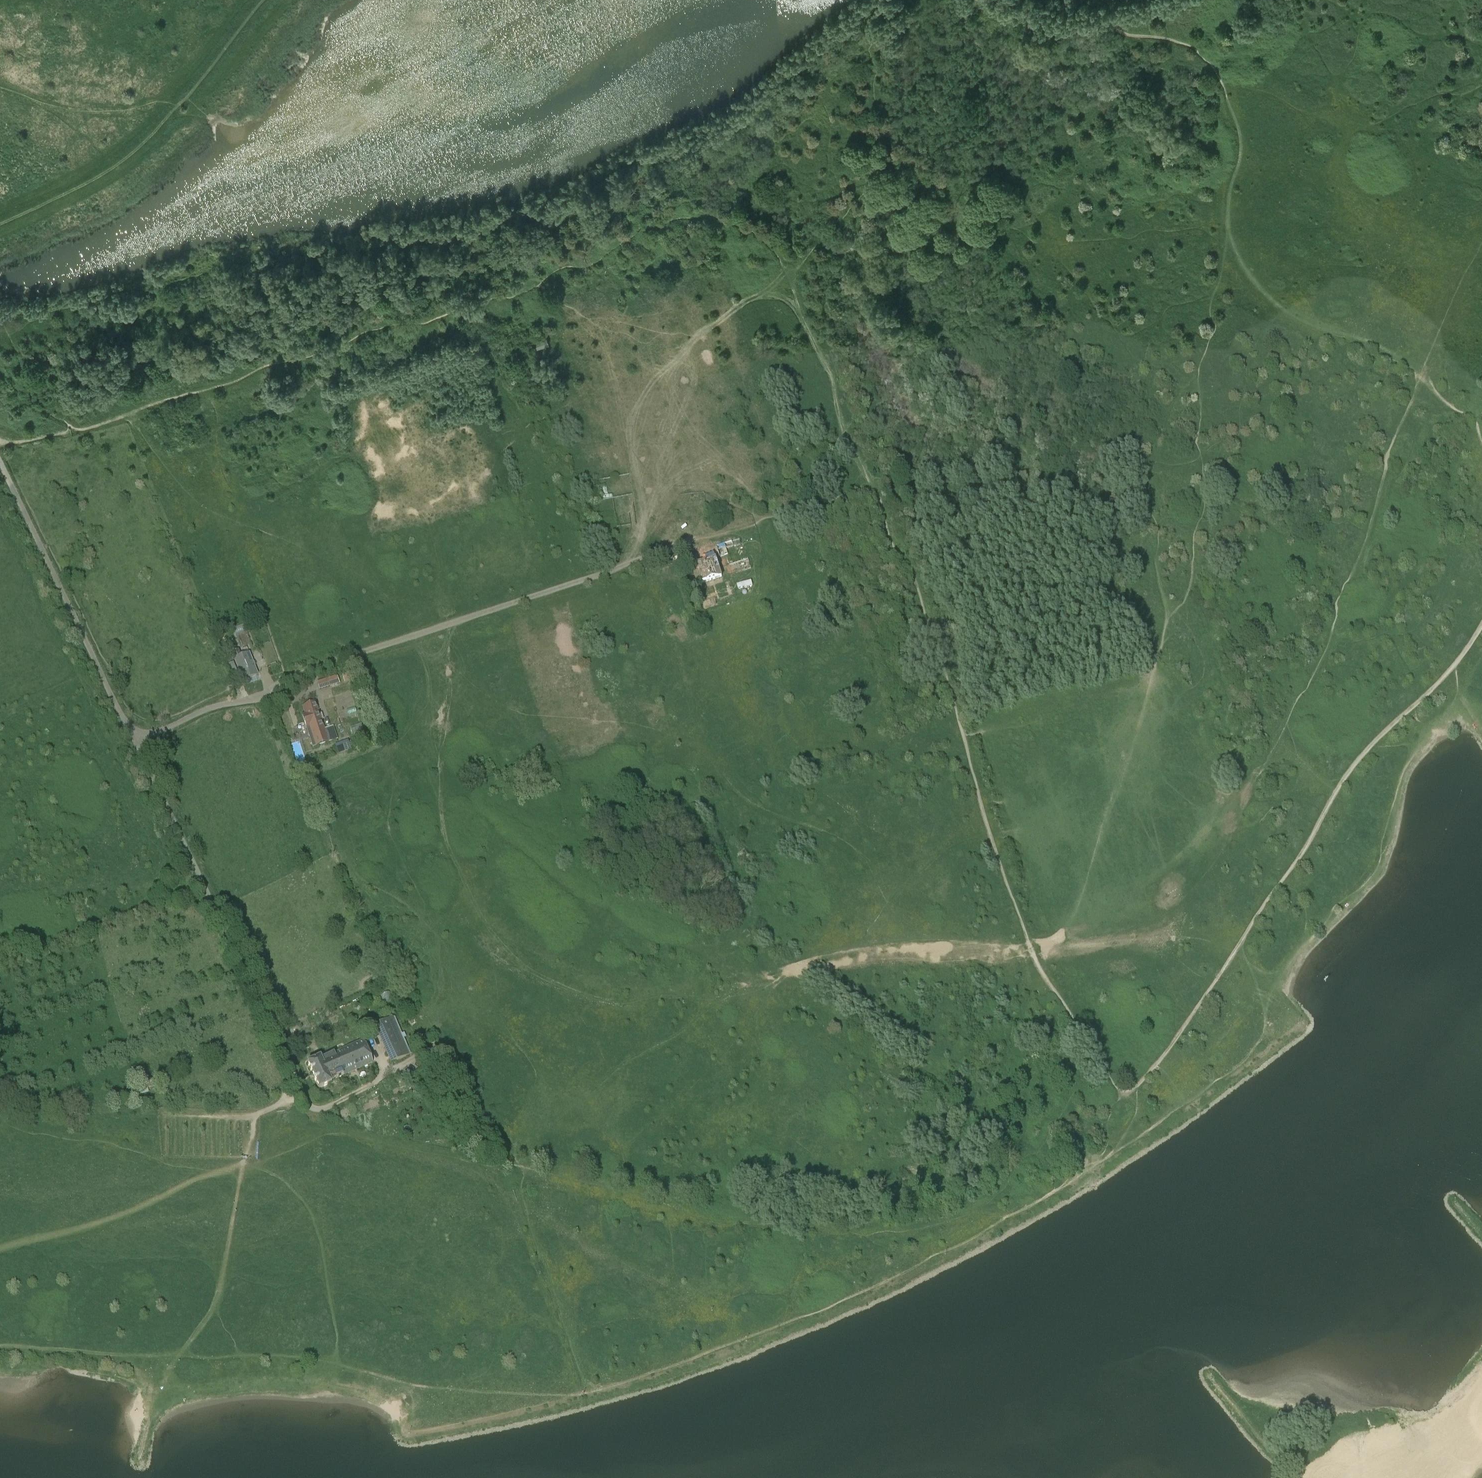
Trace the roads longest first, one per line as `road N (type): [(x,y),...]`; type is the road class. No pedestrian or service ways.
road 1 (unclassified): [(300,1094),(131,737)]
road 2 (unclassified): [(131,737),(0,463)]
road 3 (unclassified): [(131,737),(264,698),(283,680),(349,658)]

